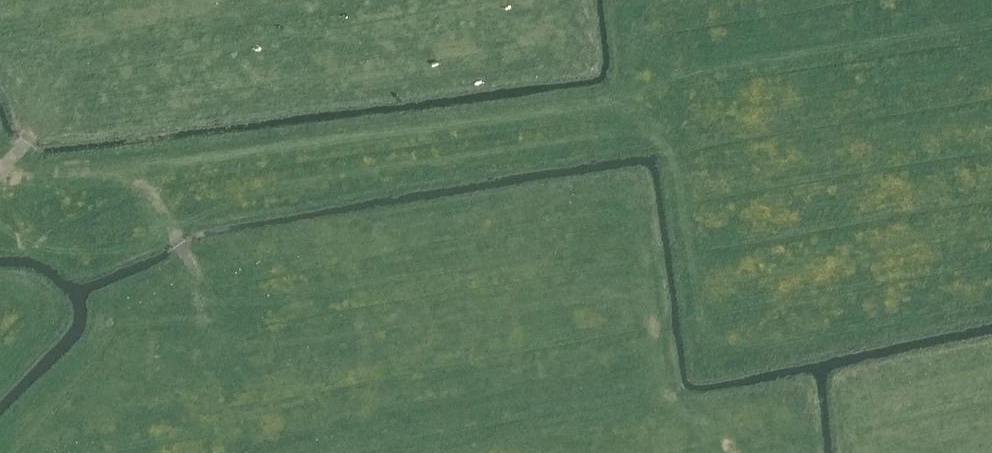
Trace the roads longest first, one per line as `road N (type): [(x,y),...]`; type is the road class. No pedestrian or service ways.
road 1 (track): [(738,452),(671,393),(645,236),(633,212),(611,198),(584,197),(216,267),(191,258),(168,213),(133,180),(87,169),(8,166)]
road 2 (track): [(571,0),(570,38),(545,58),(55,121),(32,130),(0,173)]

